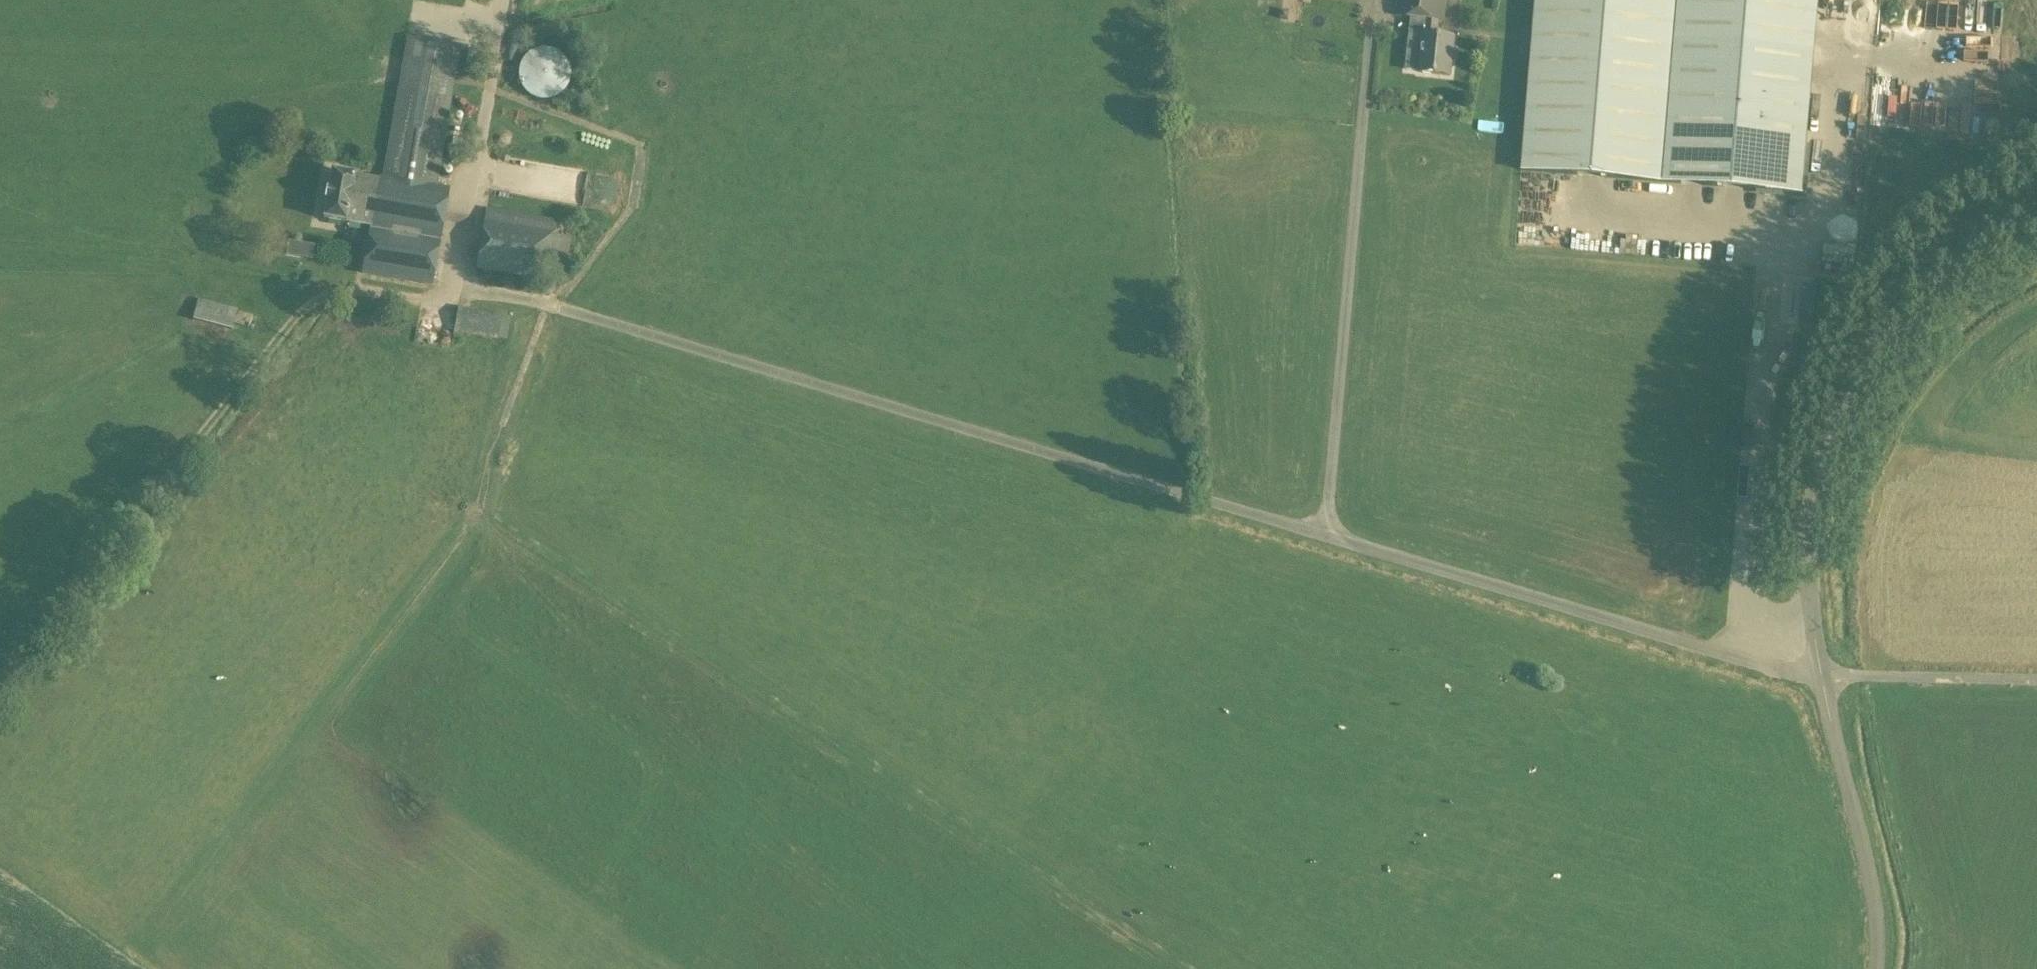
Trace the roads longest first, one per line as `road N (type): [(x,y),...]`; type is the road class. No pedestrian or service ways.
road 1 (unclassified): [(1810,675),(1732,663),(567,310)]
road 2 (unclassified): [(1810,675),(1797,560),(1815,457),(1855,363),(1900,296),(1968,237),(2036,200)]
road 3 (unclassified): [(1882,968),(1864,835),(1810,675)]

